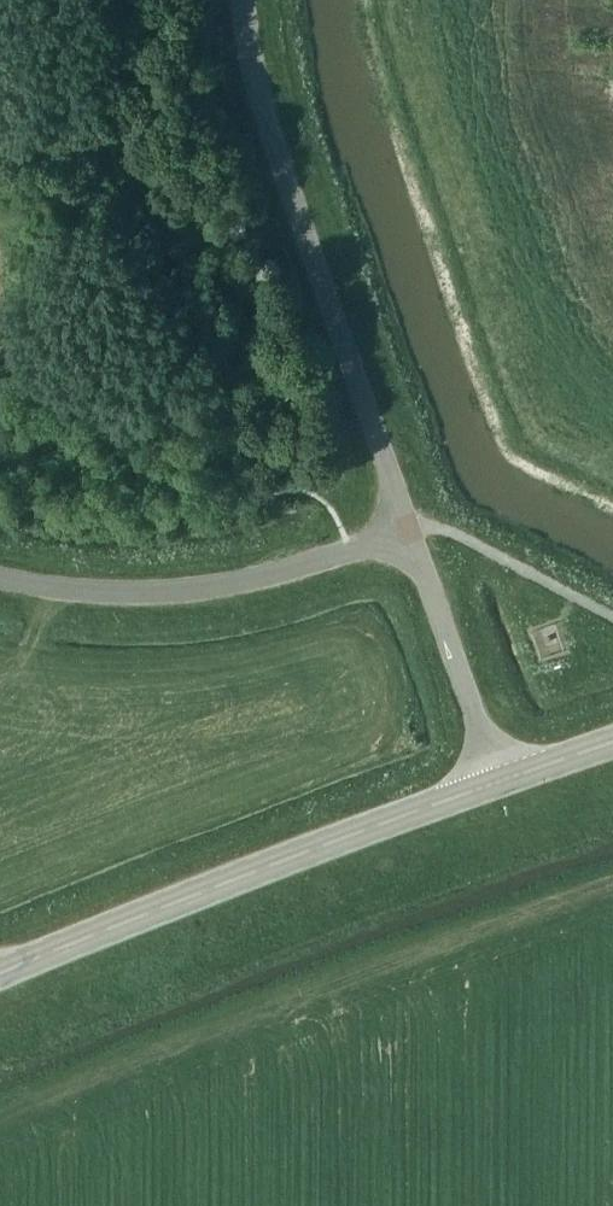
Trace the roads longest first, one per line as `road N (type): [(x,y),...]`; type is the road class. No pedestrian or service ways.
road 1 (unclassified): [(409,529),(281,157),(245,0)]
road 2 (secondary): [(0,972),(498,780)]
road 3 (unclassified): [(409,529),(196,587),(75,588),(0,576)]
road 4 (unclassified): [(498,780),(409,529)]
road 5 (secondary): [(498,780),(612,741)]

